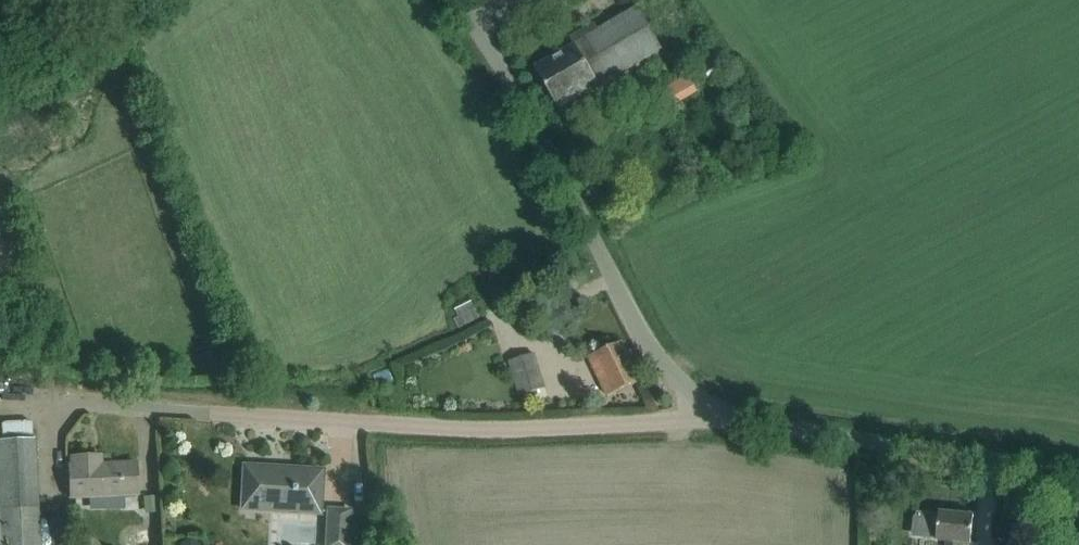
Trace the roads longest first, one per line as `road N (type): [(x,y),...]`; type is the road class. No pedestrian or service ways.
road 1 (unclassified): [(79,409),(332,412),(395,432),(663,425),(678,406)]
road 2 (unclassified): [(678,406),(444,0)]
road 3 (unclassified): [(1078,484),(693,421),(678,406)]

